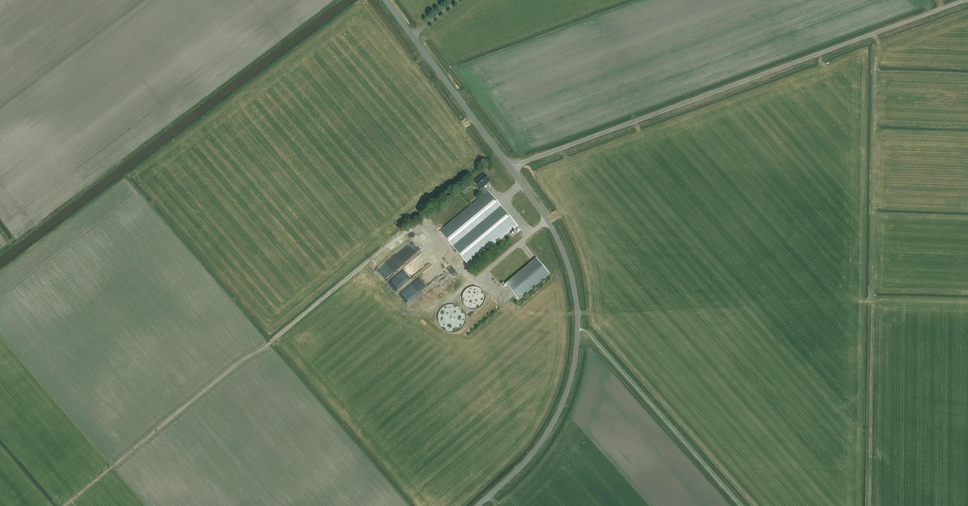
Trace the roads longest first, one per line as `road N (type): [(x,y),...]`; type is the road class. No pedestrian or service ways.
road 1 (unclassified): [(477,505),(541,446),(560,408),(573,371),(575,298),(559,240),(385,0)]
road 2 (track): [(512,168),(967,2)]

